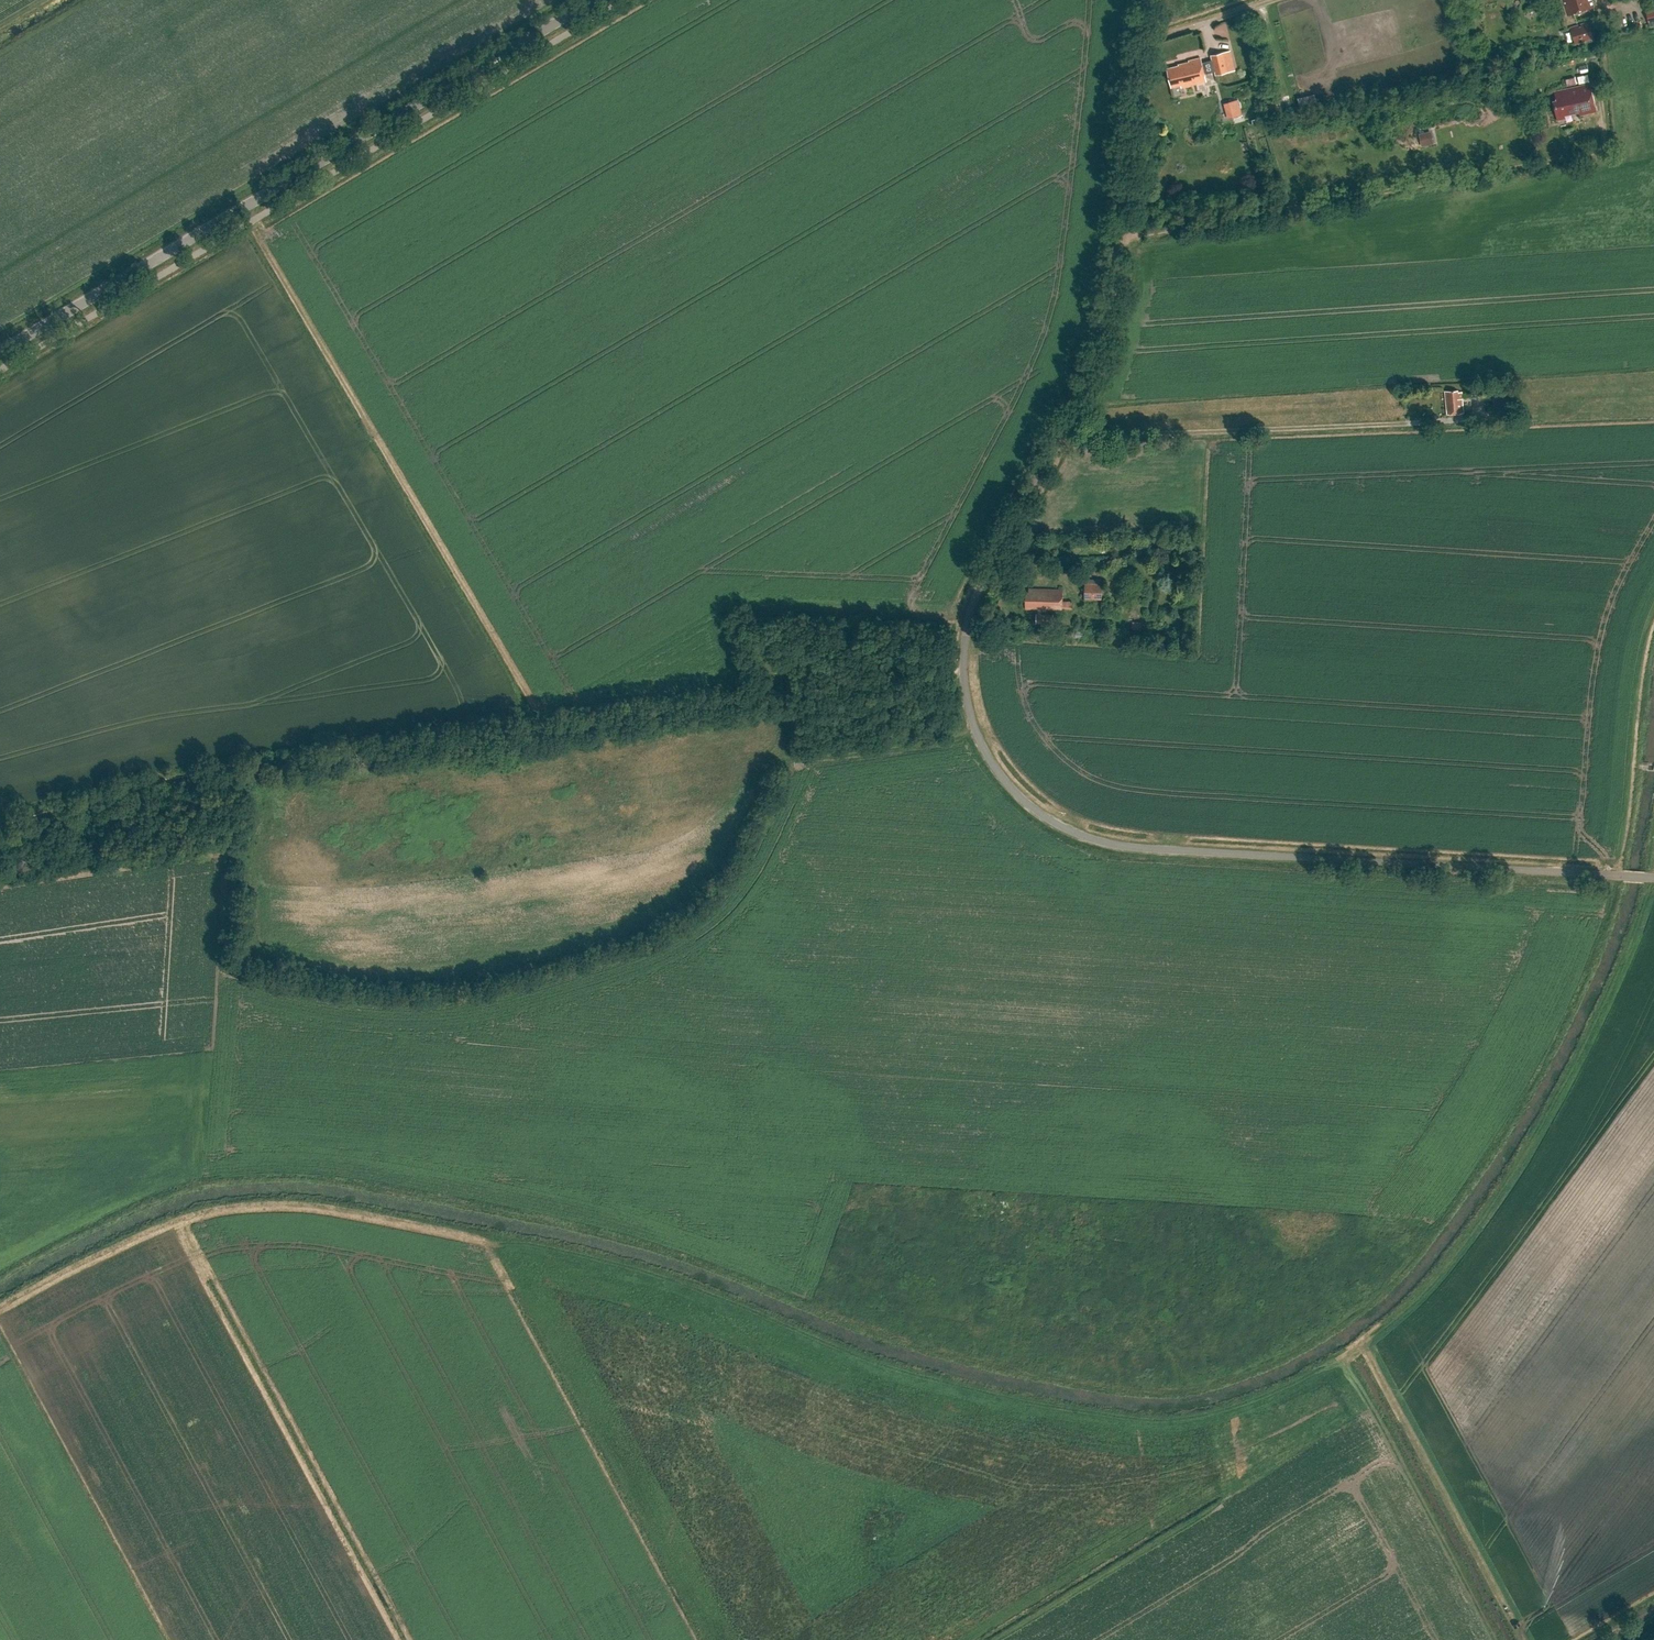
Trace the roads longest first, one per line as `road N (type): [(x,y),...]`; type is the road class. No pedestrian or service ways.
road 1 (unclassified): [(1653,877),(1092,840),(1039,813),(981,745),(964,674),(972,610),(1105,345),(1135,175),(1150,0)]
road 2 (secondary): [(0,353),(598,0)]
road 3 (track): [(1125,239),(1584,156),(1604,139),(1601,111)]
road 4 (track): [(1060,439),(1441,423)]

